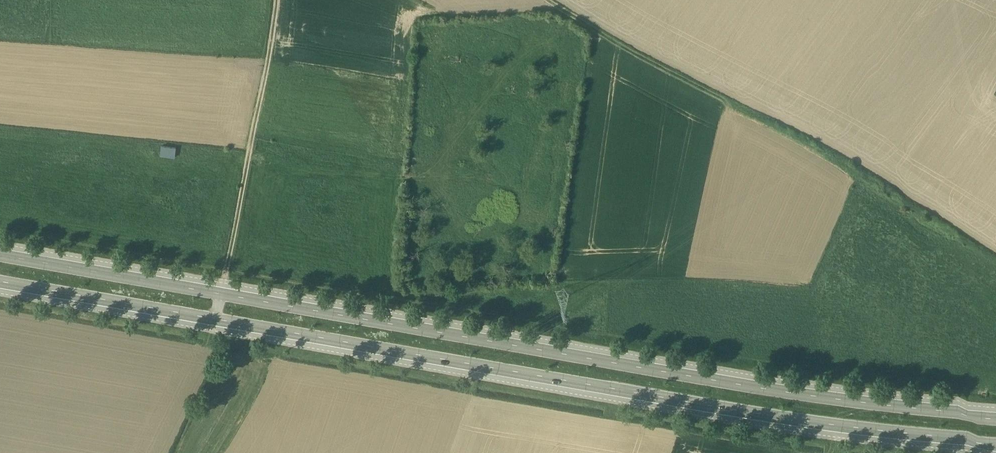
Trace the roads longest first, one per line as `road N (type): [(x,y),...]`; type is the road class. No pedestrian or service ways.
road 1 (primary): [(215,319),(736,410),(995,440)]
road 2 (primary): [(995,414),(734,384),(220,294)]
road 3 (track): [(277,0),(220,294)]
road 4 (primary): [(220,294),(0,255)]
road 5 (primary): [(0,281),(215,319)]
road 6 (track): [(549,0),(732,105)]

